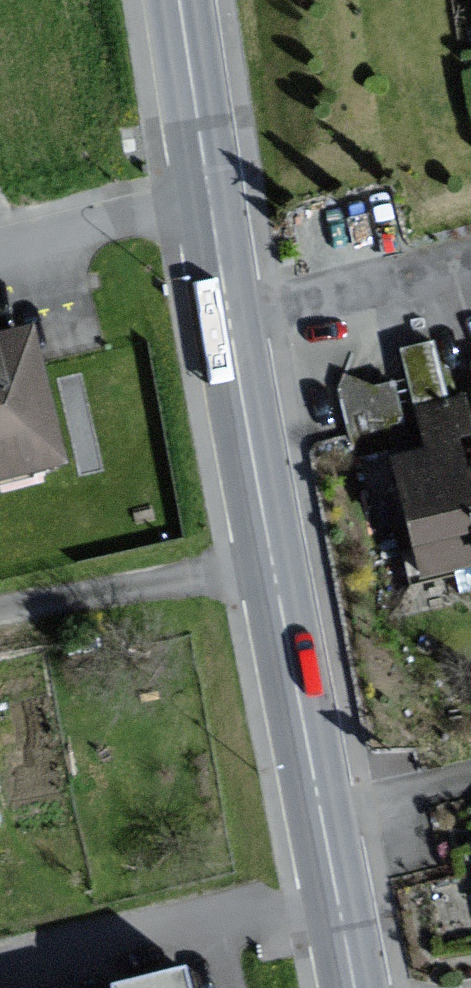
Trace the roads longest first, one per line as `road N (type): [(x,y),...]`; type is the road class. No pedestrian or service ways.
road 1 (residential): [(351,987),(270,564)]
road 2 (residential): [(0,608),(270,564)]
road 3 (residential): [(470,259),(224,317)]
road 4 (residential): [(270,564),(224,317)]
road 5 (residential): [(206,196),(0,246)]
road 6 (residential): [(206,196),(176,0)]
road 7 (residential): [(224,317),(206,196)]

